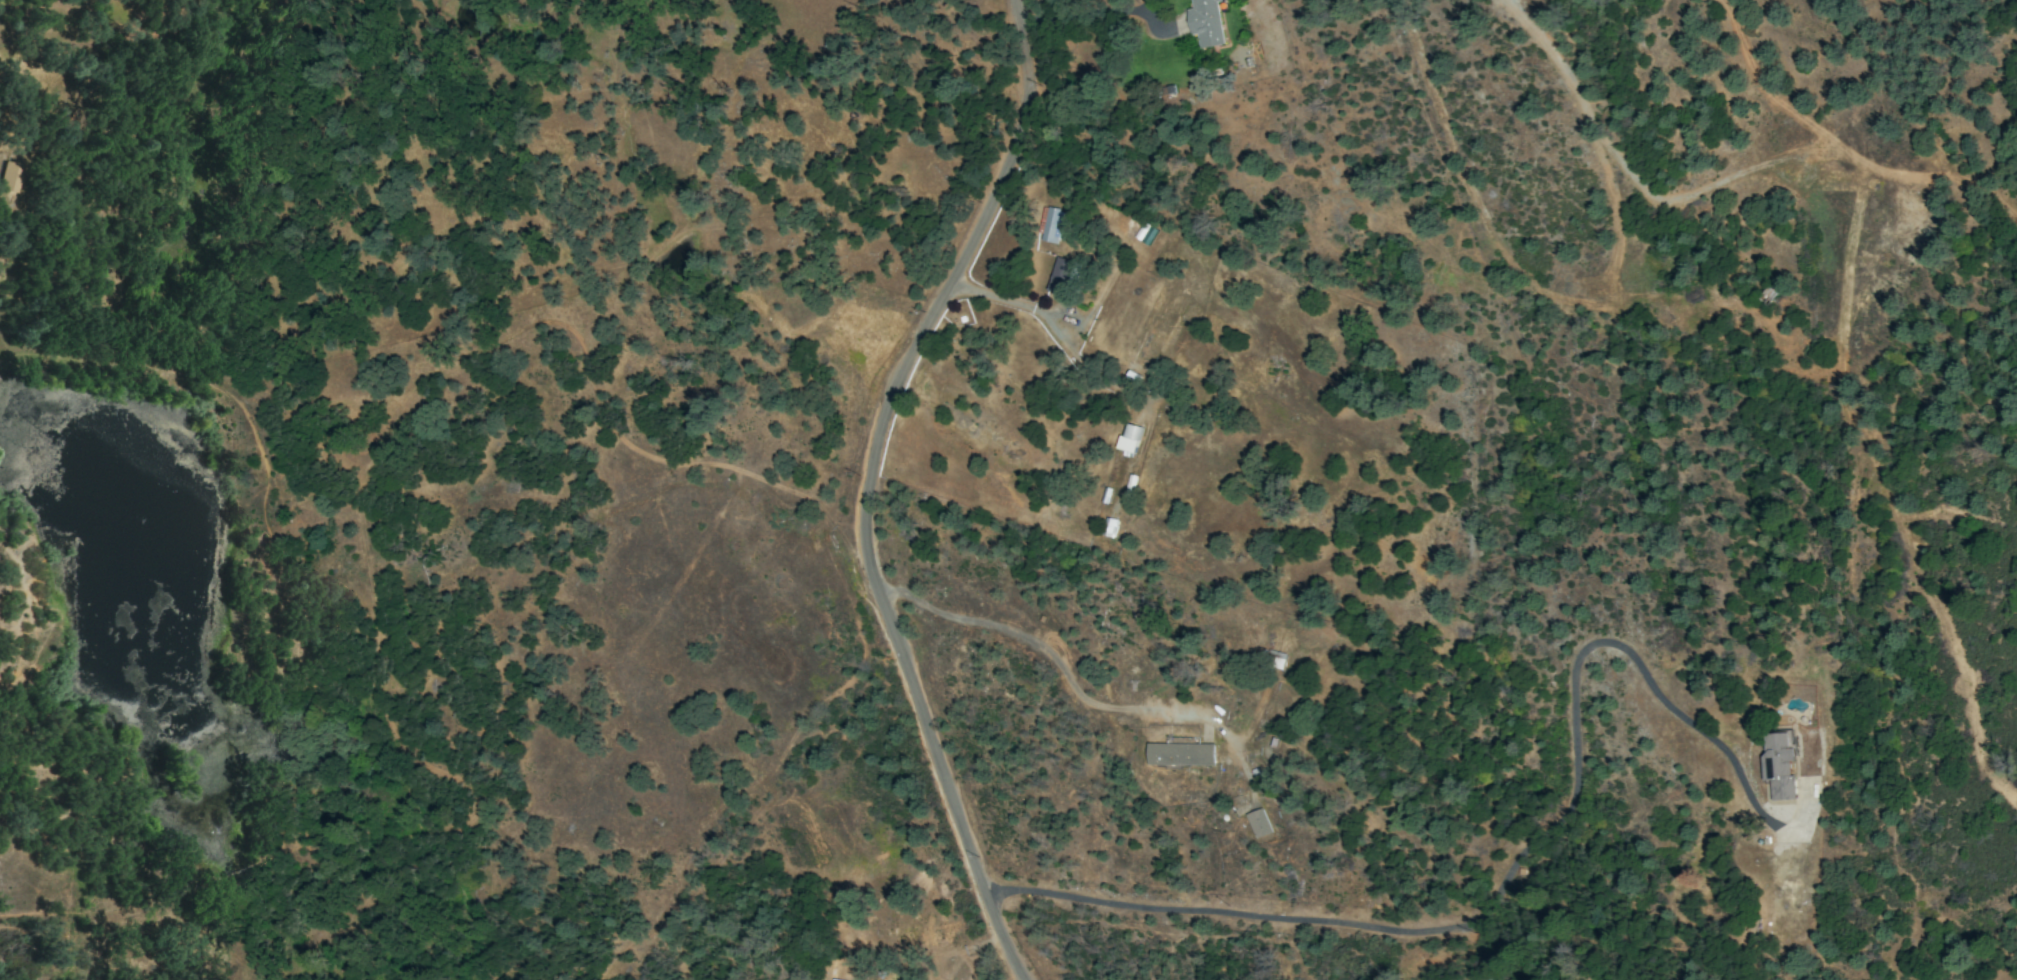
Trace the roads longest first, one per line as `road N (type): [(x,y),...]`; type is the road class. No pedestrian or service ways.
road 1 (tertiary): [(1025,979),(997,929),(924,736),(862,538),(871,458),(891,394),(1010,159),(1025,113),(1012,0)]

